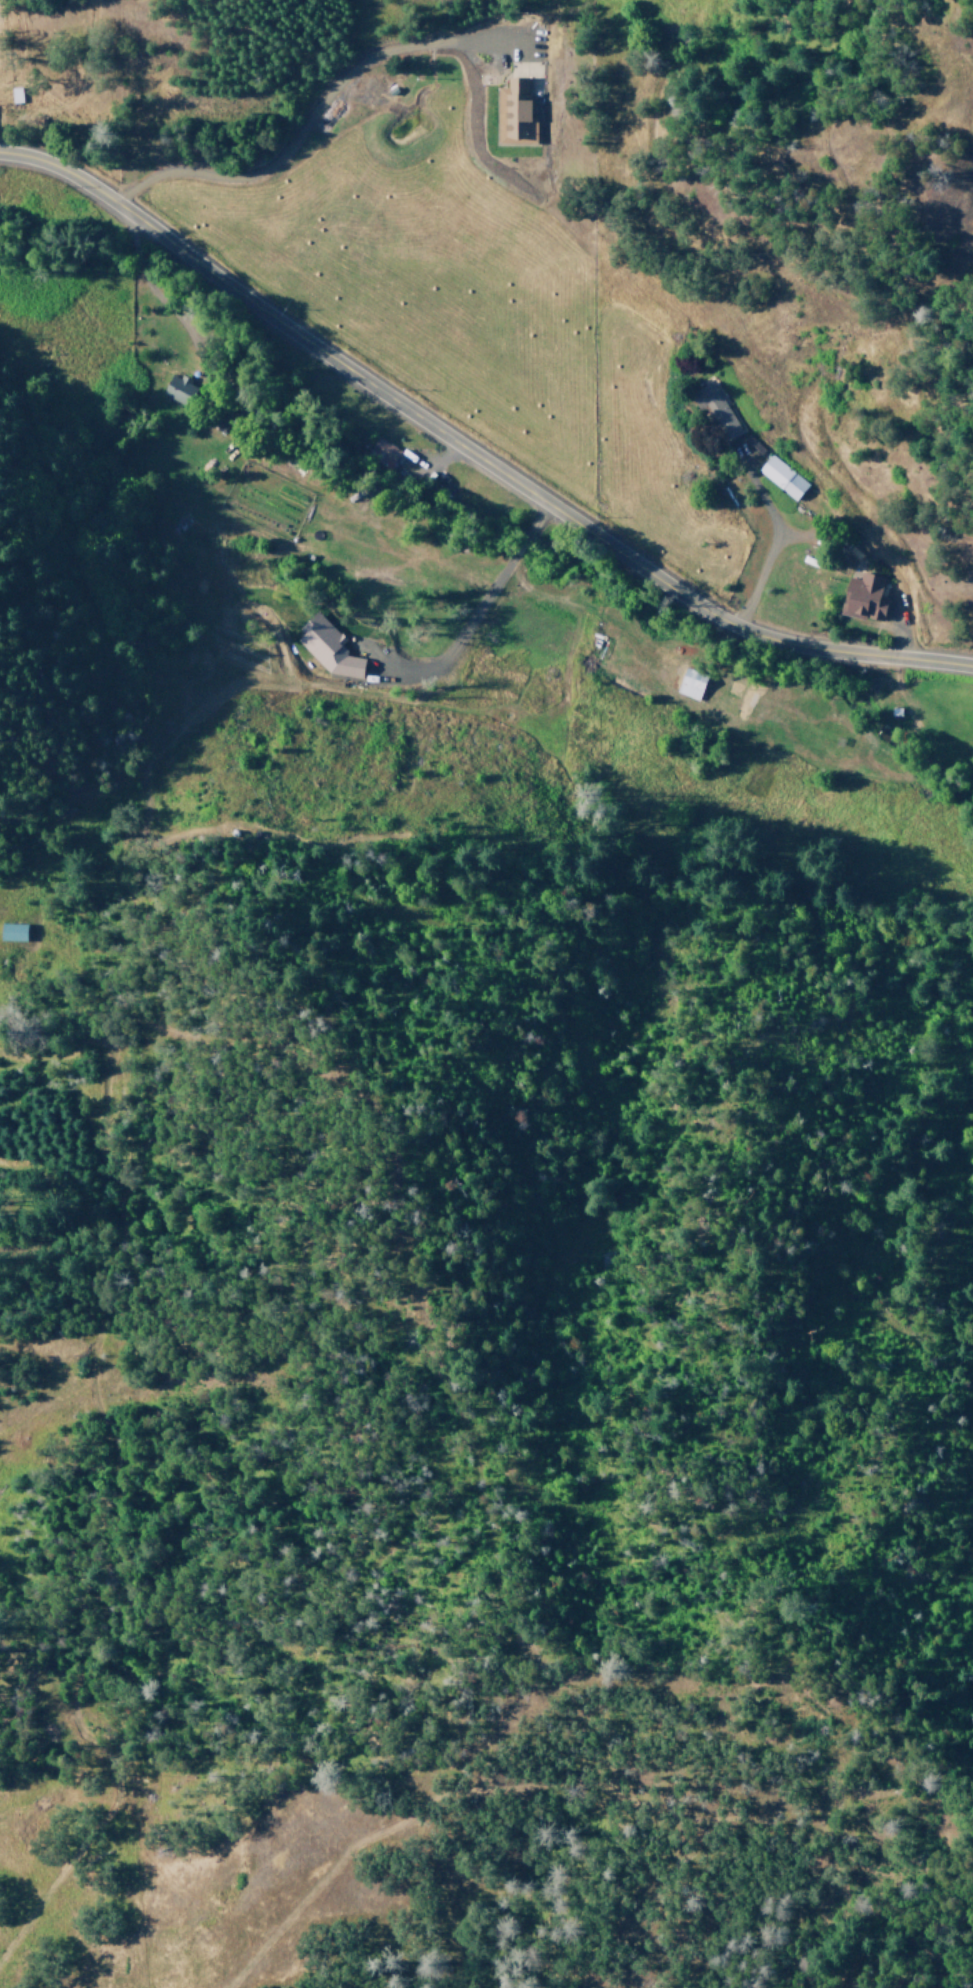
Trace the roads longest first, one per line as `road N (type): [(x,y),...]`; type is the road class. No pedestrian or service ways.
road 1 (residential): [(972,666),(831,651),(720,618),(51,169),(0,156)]

